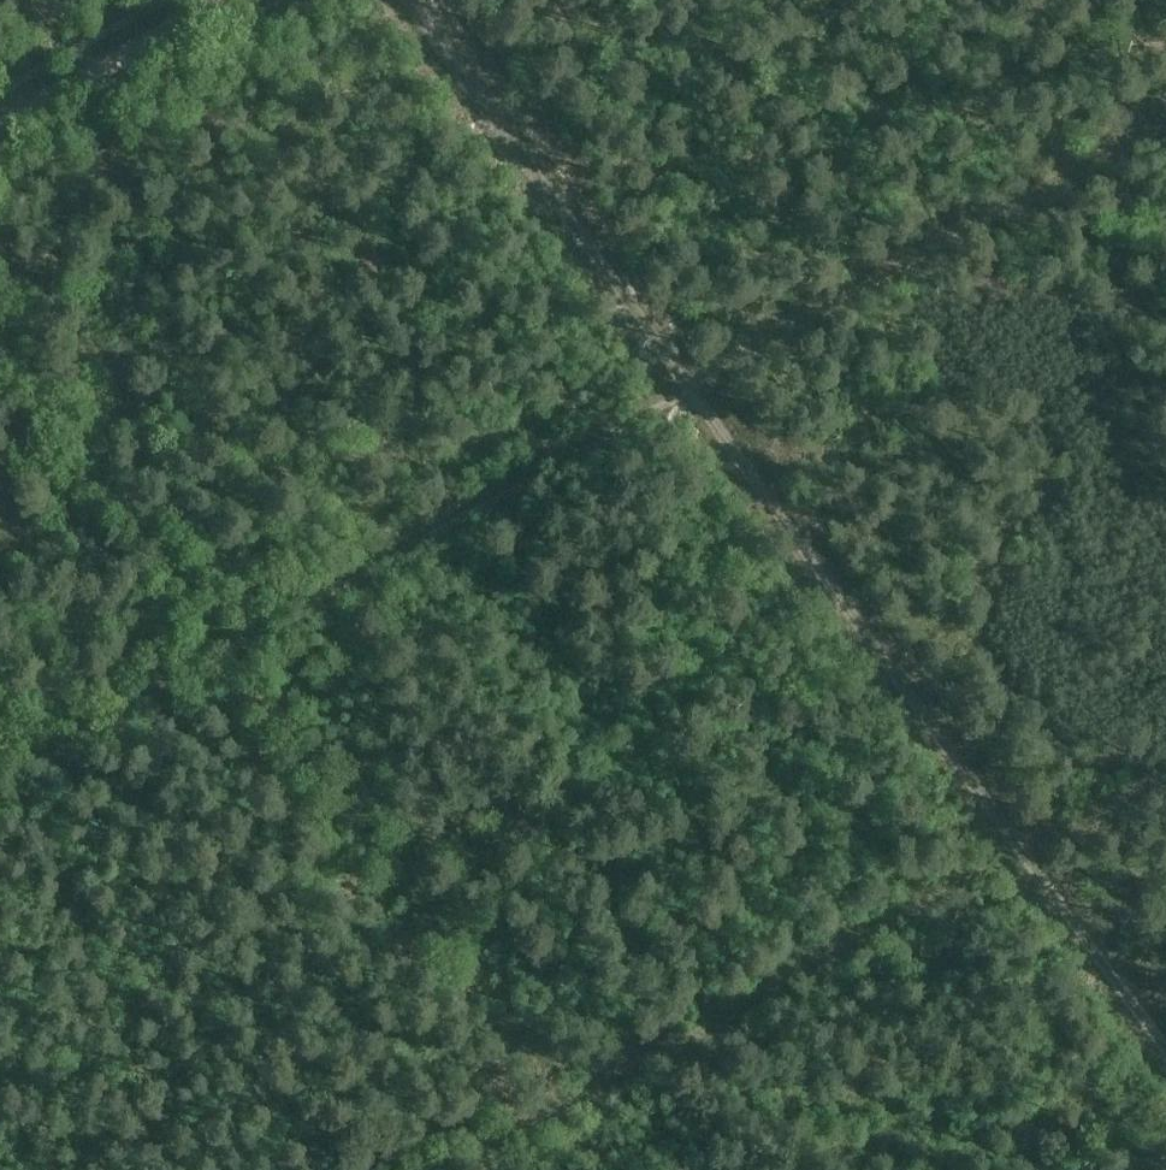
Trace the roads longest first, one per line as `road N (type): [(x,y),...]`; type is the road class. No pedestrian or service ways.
road 1 (track): [(686,385),(0,781)]
road 2 (track): [(464,1169),(1020,856)]
road 3 (track): [(1020,856),(686,385)]
road 4 (track): [(1165,119),(686,385)]
road 5 (track): [(686,385),(409,0)]
road 6 (track): [(0,122),(214,0)]
road 7 (track): [(1165,1050),(1020,856)]
road 8 (track): [(1020,856),(1165,773)]

